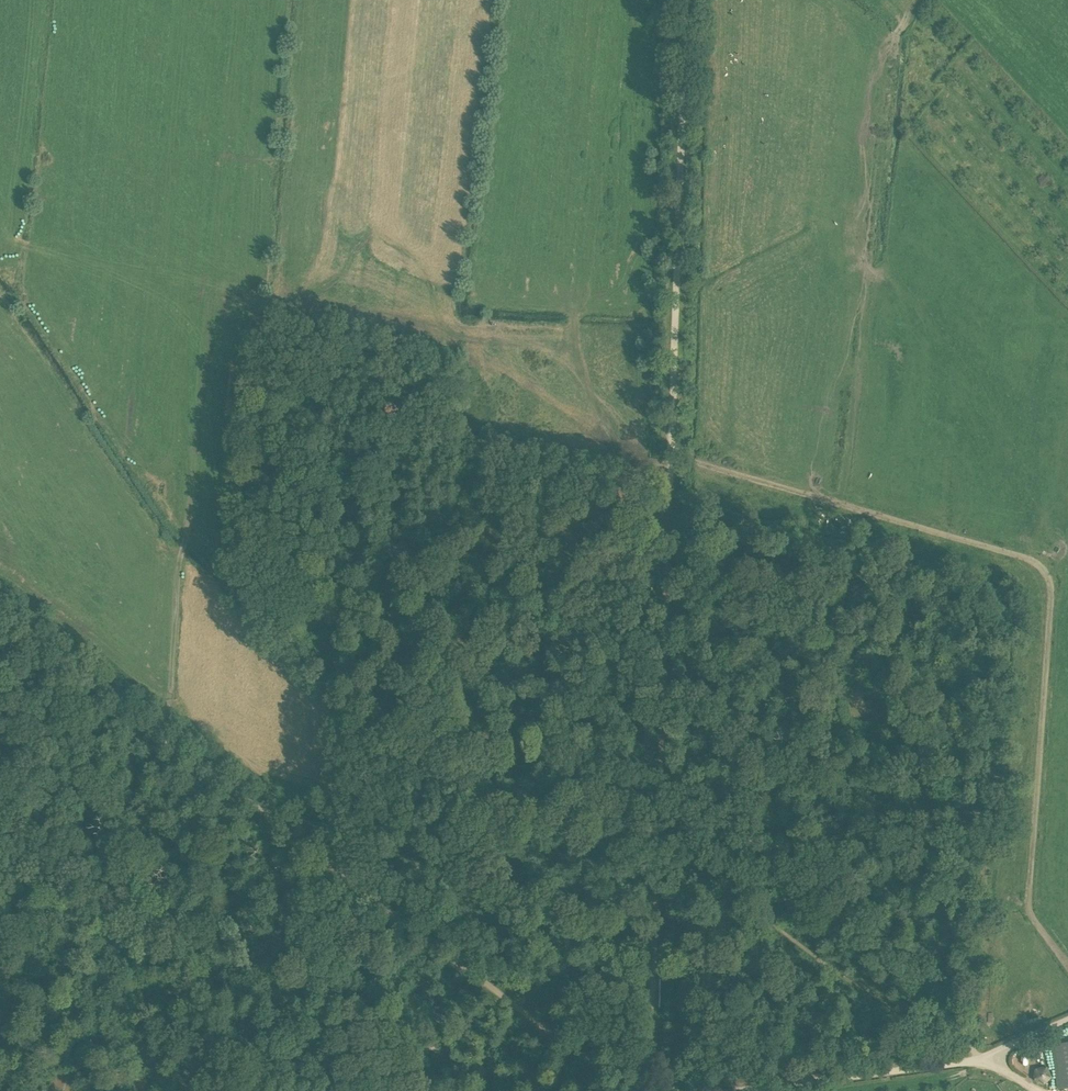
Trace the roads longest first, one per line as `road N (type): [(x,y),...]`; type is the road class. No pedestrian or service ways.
road 1 (track): [(670,455),(1032,560),(1045,570),(1052,584),(1030,908),(1067,967)]
road 2 (track): [(686,0),(669,522)]
road 3 (track): [(669,522),(389,432),(377,451),(361,627)]
road 4 (track): [(0,611),(339,869)]
road 5 (track): [(974,1061),(972,1037),(860,988),(658,842)]
road 6 (track): [(160,733),(206,369)]
road 7 (track): [(658,842),(361,627)]
road 8 (track): [(669,522),(658,842)]
road 9 (track): [(339,869),(585,1058)]
road 10 (track): [(658,842),(648,1090)]
road 11 (track): [(736,1090),(974,1061)]
road 12 (track): [(585,1058),(503,1077),(426,1049),(421,1062),(376,1090)]
road 13 (track): [(333,941),(319,1090)]

